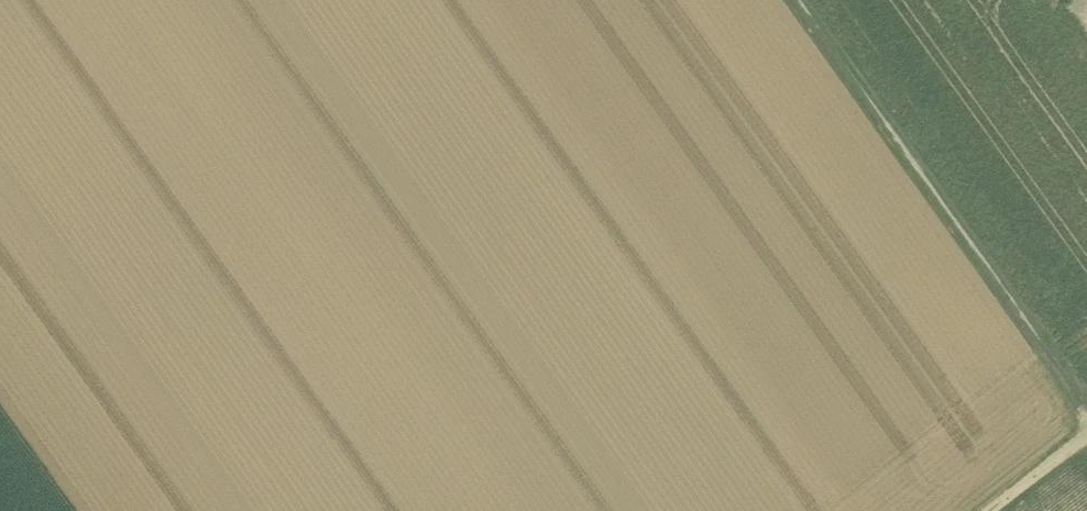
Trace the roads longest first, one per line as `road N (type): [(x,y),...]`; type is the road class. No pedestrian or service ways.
road 1 (track): [(796,0),(1086,406)]
road 2 (track): [(1086,437),(992,510)]

